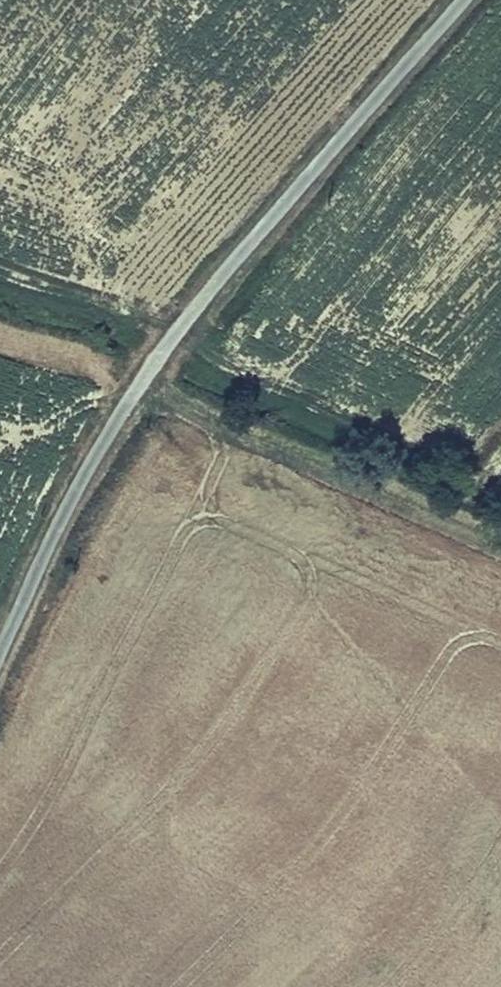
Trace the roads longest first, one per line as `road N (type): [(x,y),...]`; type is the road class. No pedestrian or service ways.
road 1 (unclassified): [(0,649),(68,506),(145,373),(466,0)]

